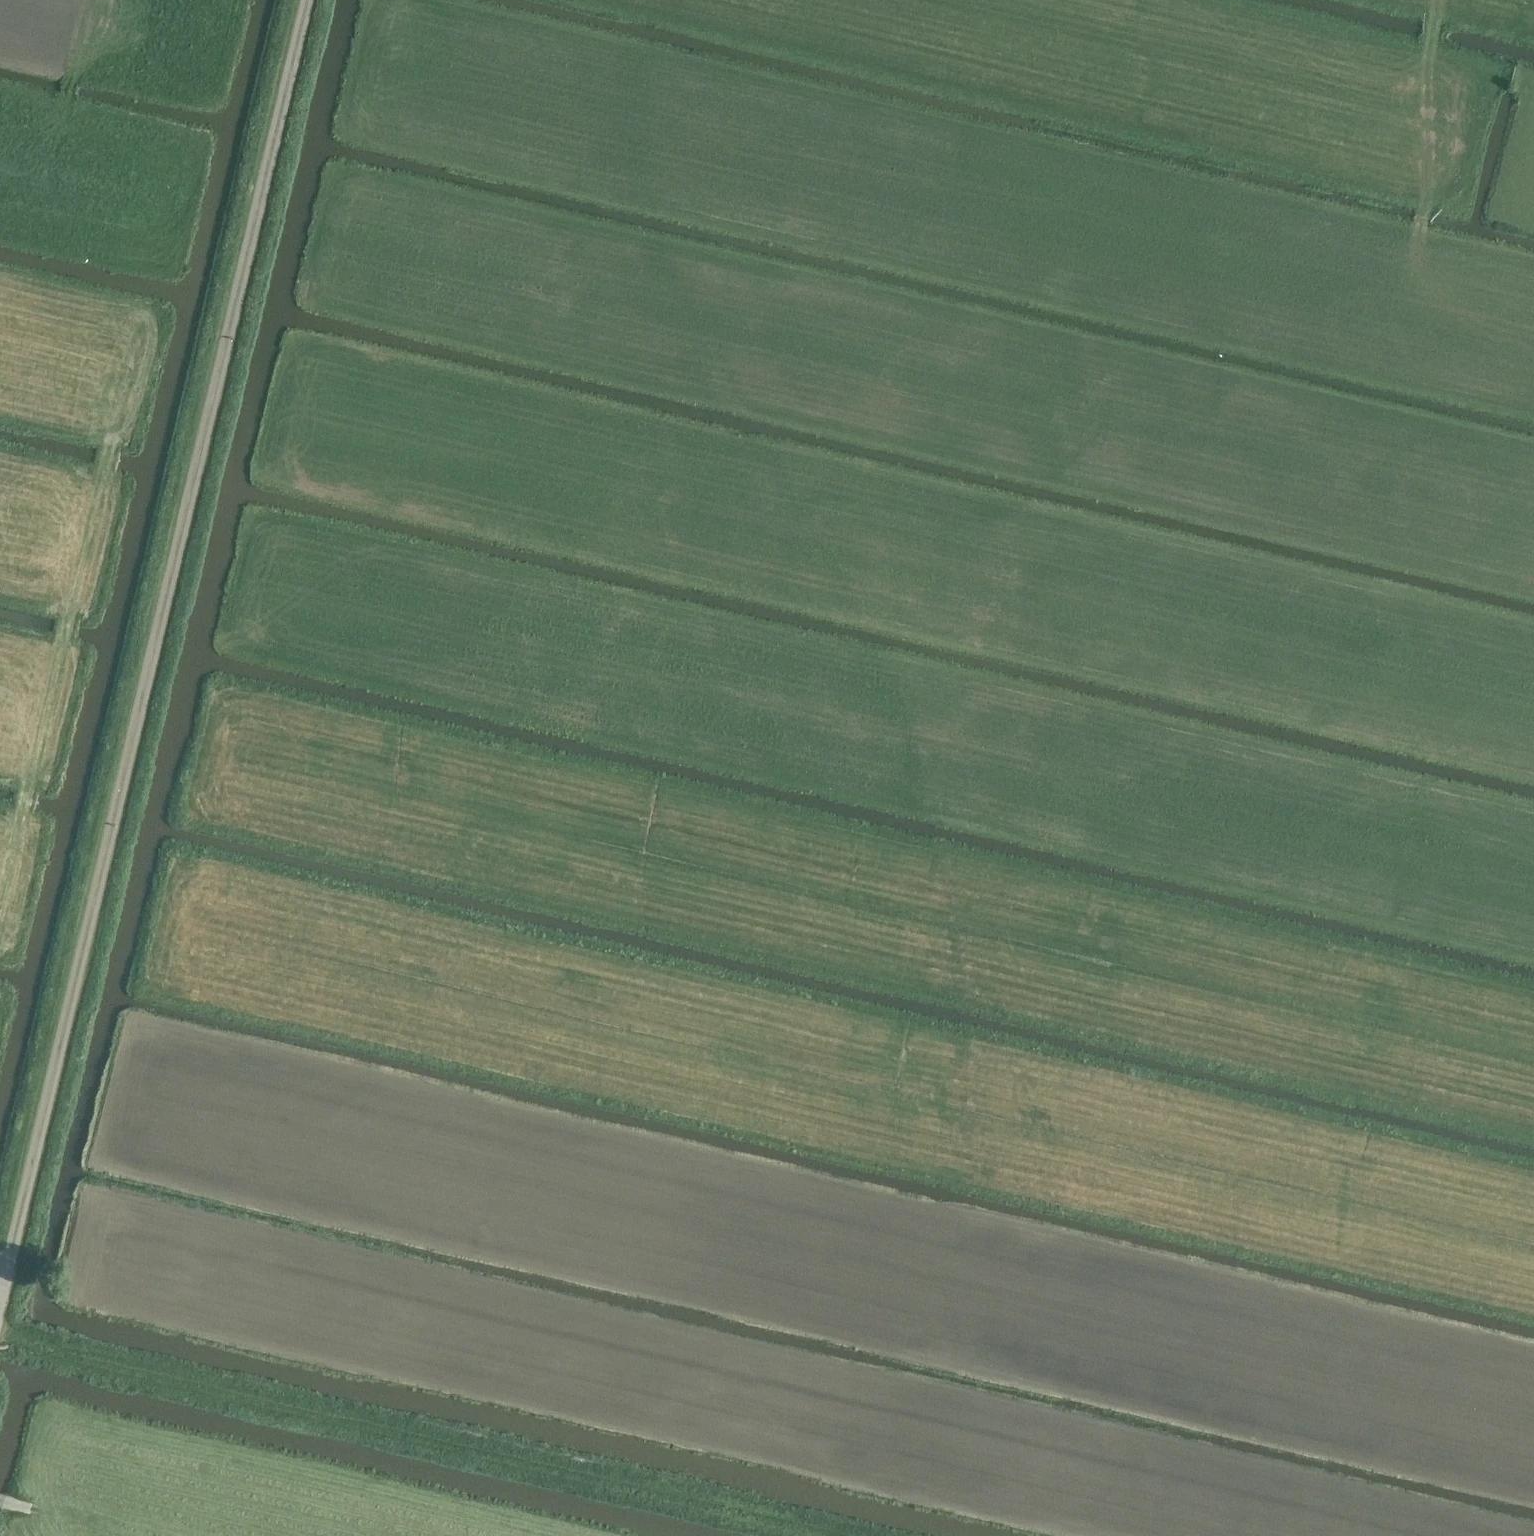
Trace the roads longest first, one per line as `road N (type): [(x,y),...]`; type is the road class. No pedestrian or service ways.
road 1 (track): [(0,913),(113,436),(0,374)]
road 2 (track): [(1435,0),(1426,242),(1533,297)]
road 3 (track): [(13,115),(66,116),(96,0)]

